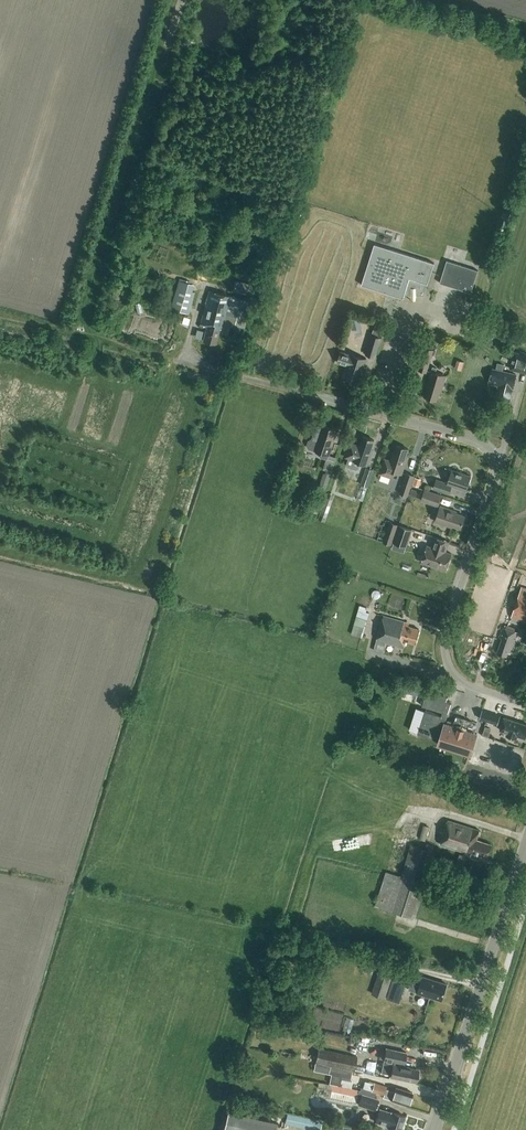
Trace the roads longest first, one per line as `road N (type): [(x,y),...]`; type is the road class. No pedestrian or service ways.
road 1 (unclassified): [(525,705),(468,685),(445,656),(446,631),(496,480),(487,444),(241,377)]
road 2 (secondary): [(435,1129),(525,844)]

